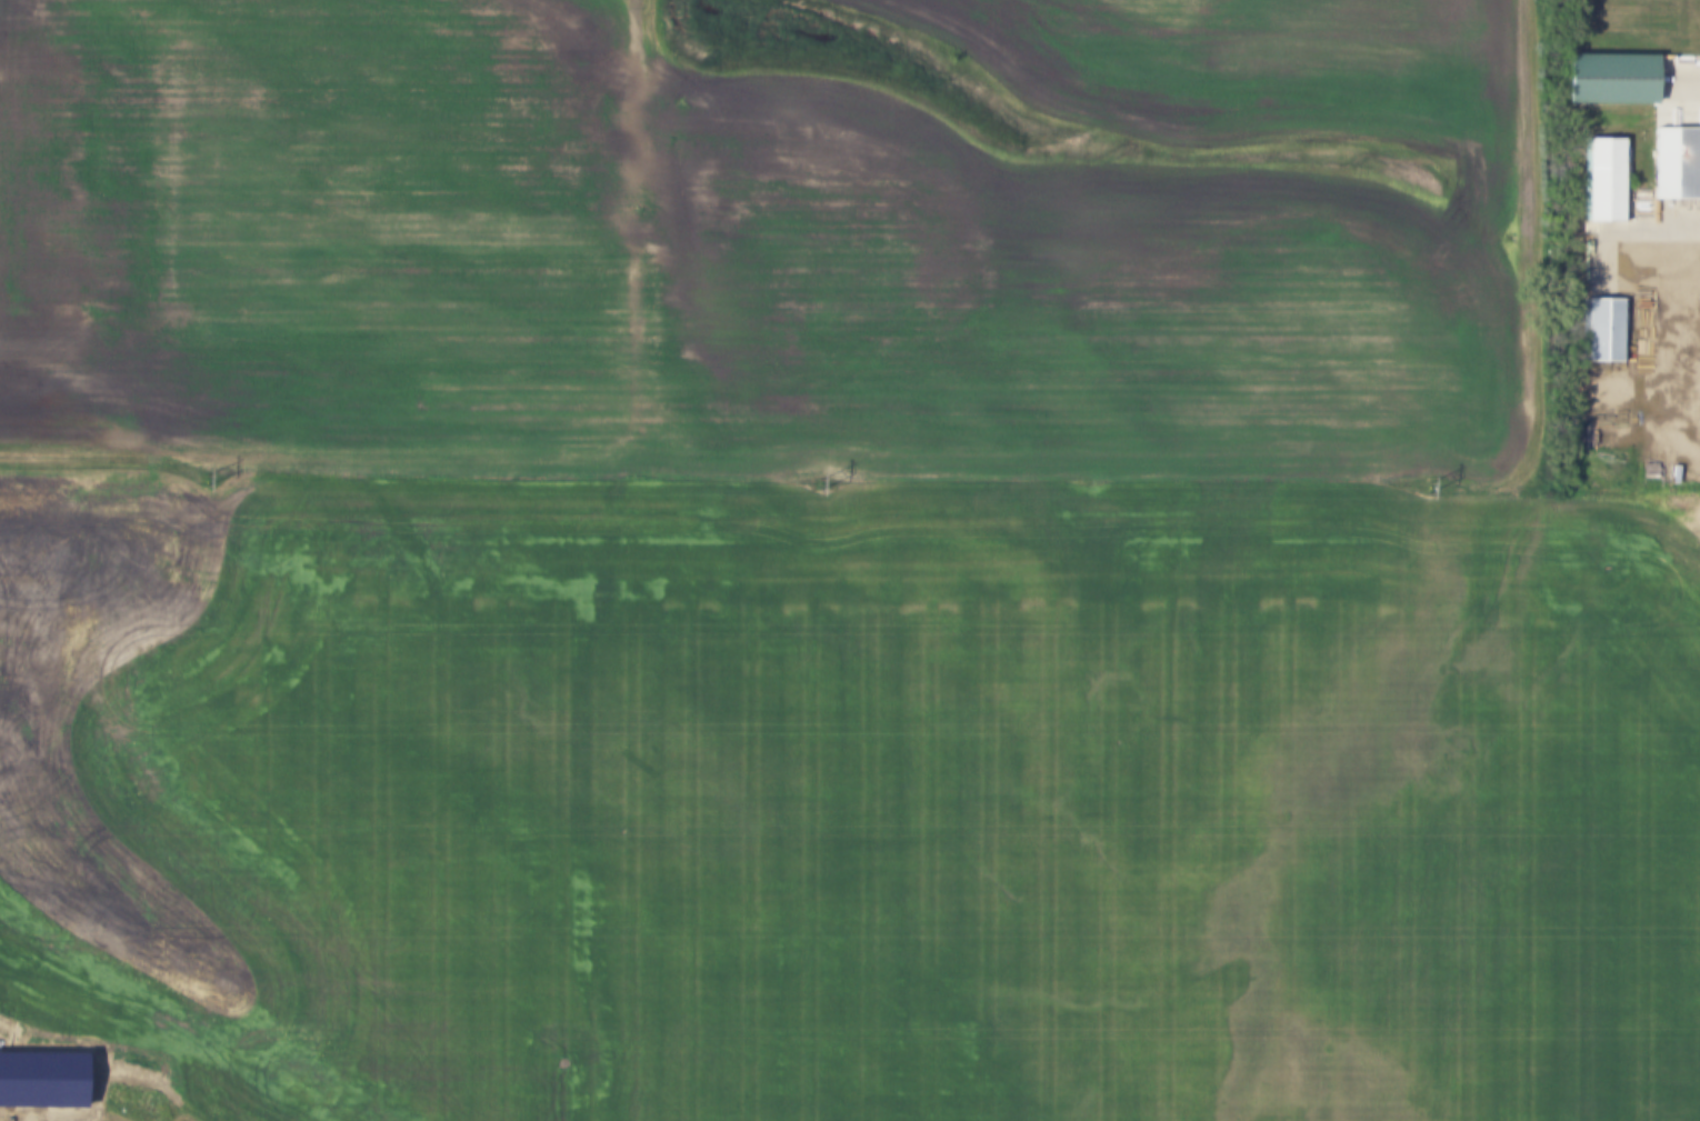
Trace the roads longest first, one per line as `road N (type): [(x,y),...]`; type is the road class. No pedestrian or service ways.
road 1 (track): [(0,450),(618,453),(633,442),(639,384),(639,0)]

